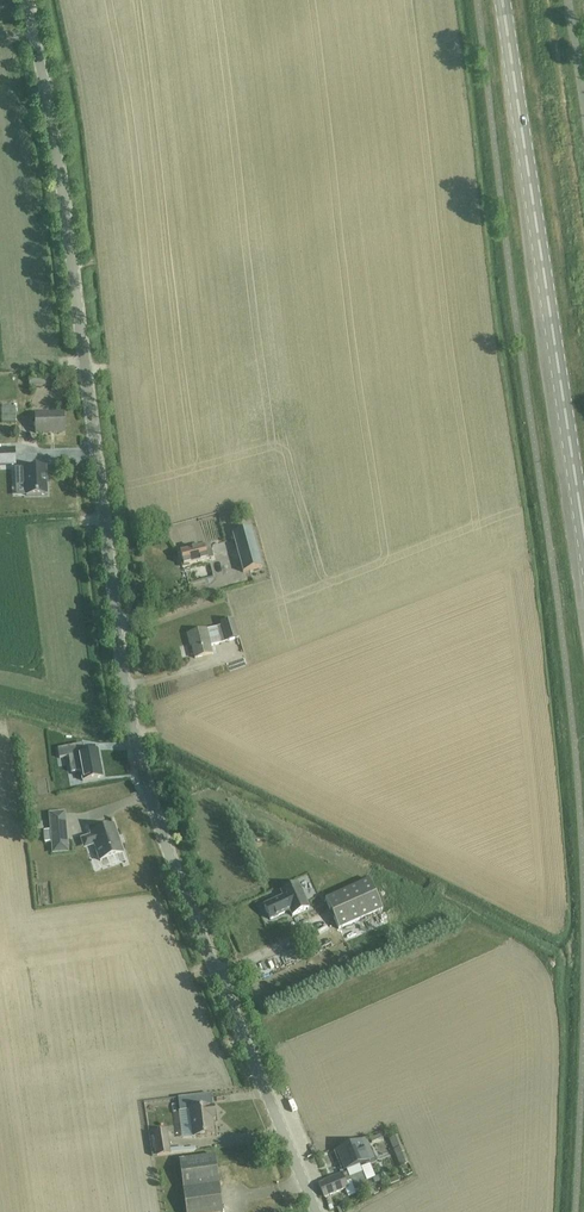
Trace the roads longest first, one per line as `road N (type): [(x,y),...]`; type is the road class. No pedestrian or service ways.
road 1 (tertiary): [(317,1211),(143,772),(50,97),(29,0)]
road 2 (tertiary): [(499,0),(583,559)]

